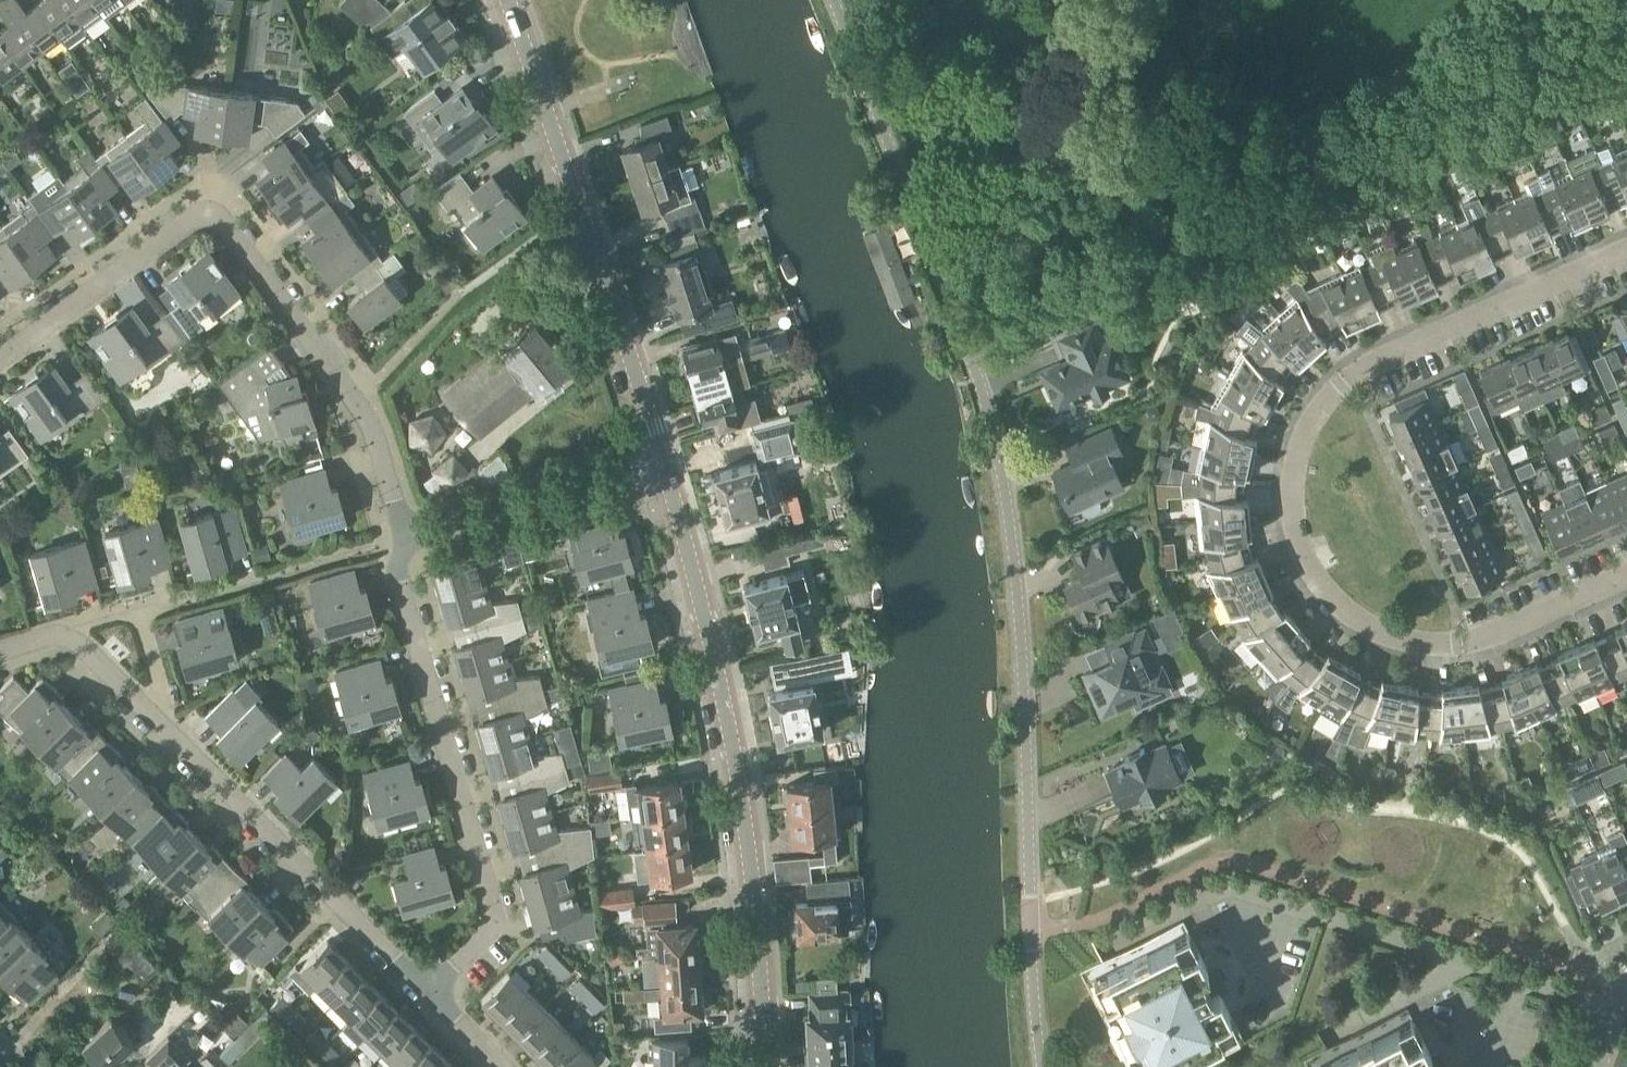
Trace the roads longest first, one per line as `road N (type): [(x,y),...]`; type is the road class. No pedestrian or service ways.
road 1 (unclassified): [(1043,1066),(1003,483),(977,371),(835,0)]
road 2 (residential): [(1626,576),(1483,637),(1442,645),(1397,640),(1355,620),(1321,588),(1300,549),(1292,484),(1310,430),(1366,374),(1626,257)]
road 3 (residential): [(0,353),(212,195),(362,398),(410,542)]
road 4 (unclassified): [(664,468),(746,821),(761,961),(761,1066)]
road 5 (residential): [(430,993),(492,932),(498,906),(396,571),(410,542)]
road 6 (unclassified): [(510,0),(664,468)]
road 7 (residential): [(430,993),(160,716)]
road 8 (residential): [(410,542),(664,468)]
road 9 (residential): [(148,610),(279,572)]

